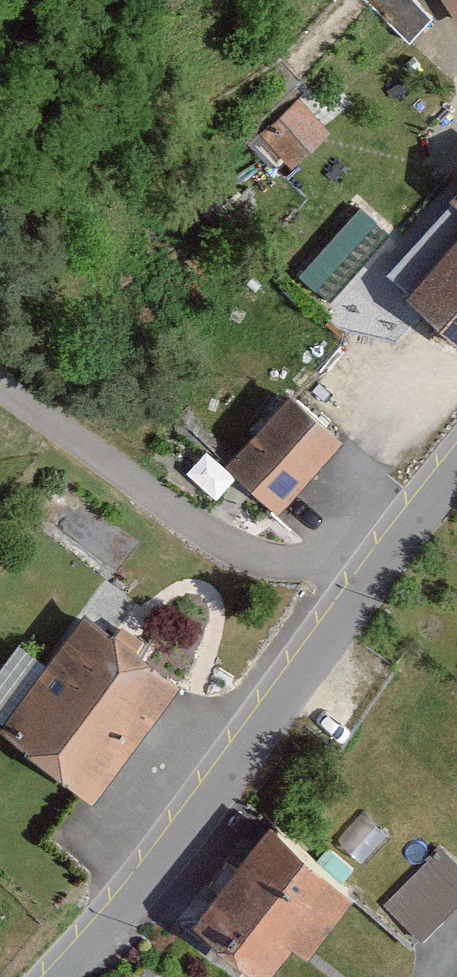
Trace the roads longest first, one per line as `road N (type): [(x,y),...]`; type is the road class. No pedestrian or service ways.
road 1 (residential): [(456,479),(360,589),(185,838),(50,976)]

